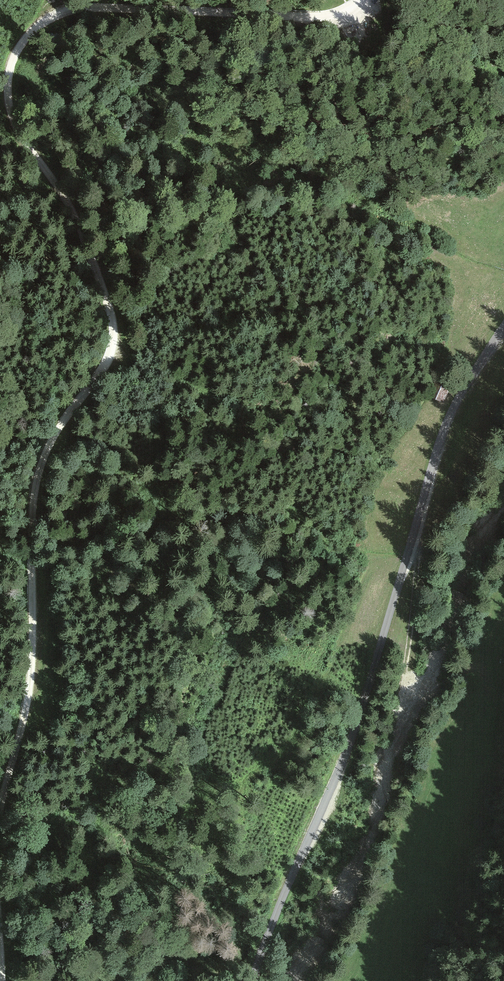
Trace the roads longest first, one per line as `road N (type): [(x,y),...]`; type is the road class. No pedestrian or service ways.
road 1 (track): [(0,804),(33,671),(39,473),(55,434),(109,364),(114,333),(71,204),(16,122),(9,84),(15,54),(44,23),(79,8),(320,16),(361,0)]
road 2 (unclassified): [(503,326),(451,415),(358,723),(251,980)]
road 3 (track): [(417,528),(406,689)]

